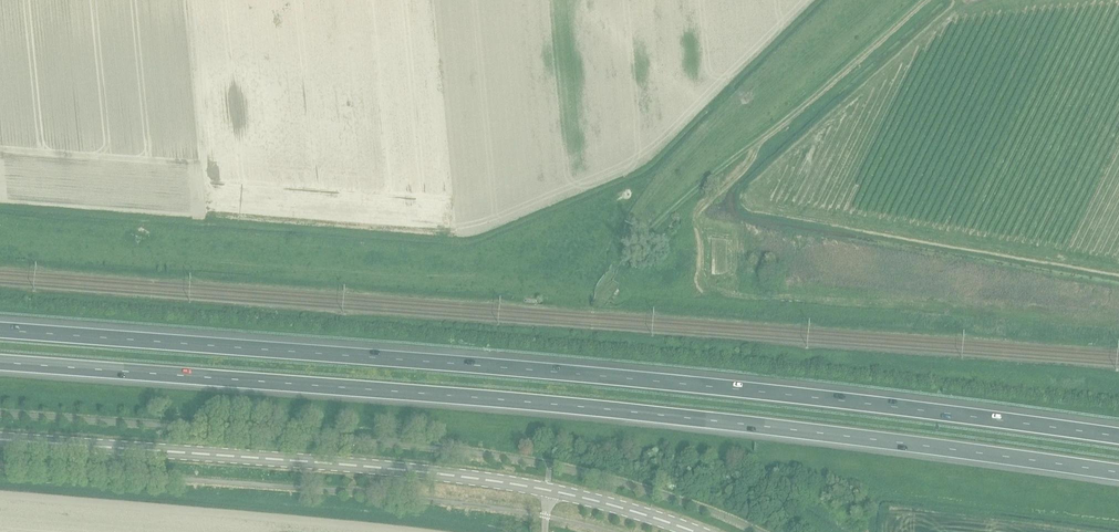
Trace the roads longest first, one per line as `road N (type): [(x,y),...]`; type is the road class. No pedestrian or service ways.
road 1 (motorway): [(0,361),(505,399),(1118,470)]
road 2 (motorway): [(1118,435),(507,366),(0,329)]
road 3 (secondary): [(550,490),(263,456),(0,438)]
road 4 (secondary): [(691,531),(550,490)]

